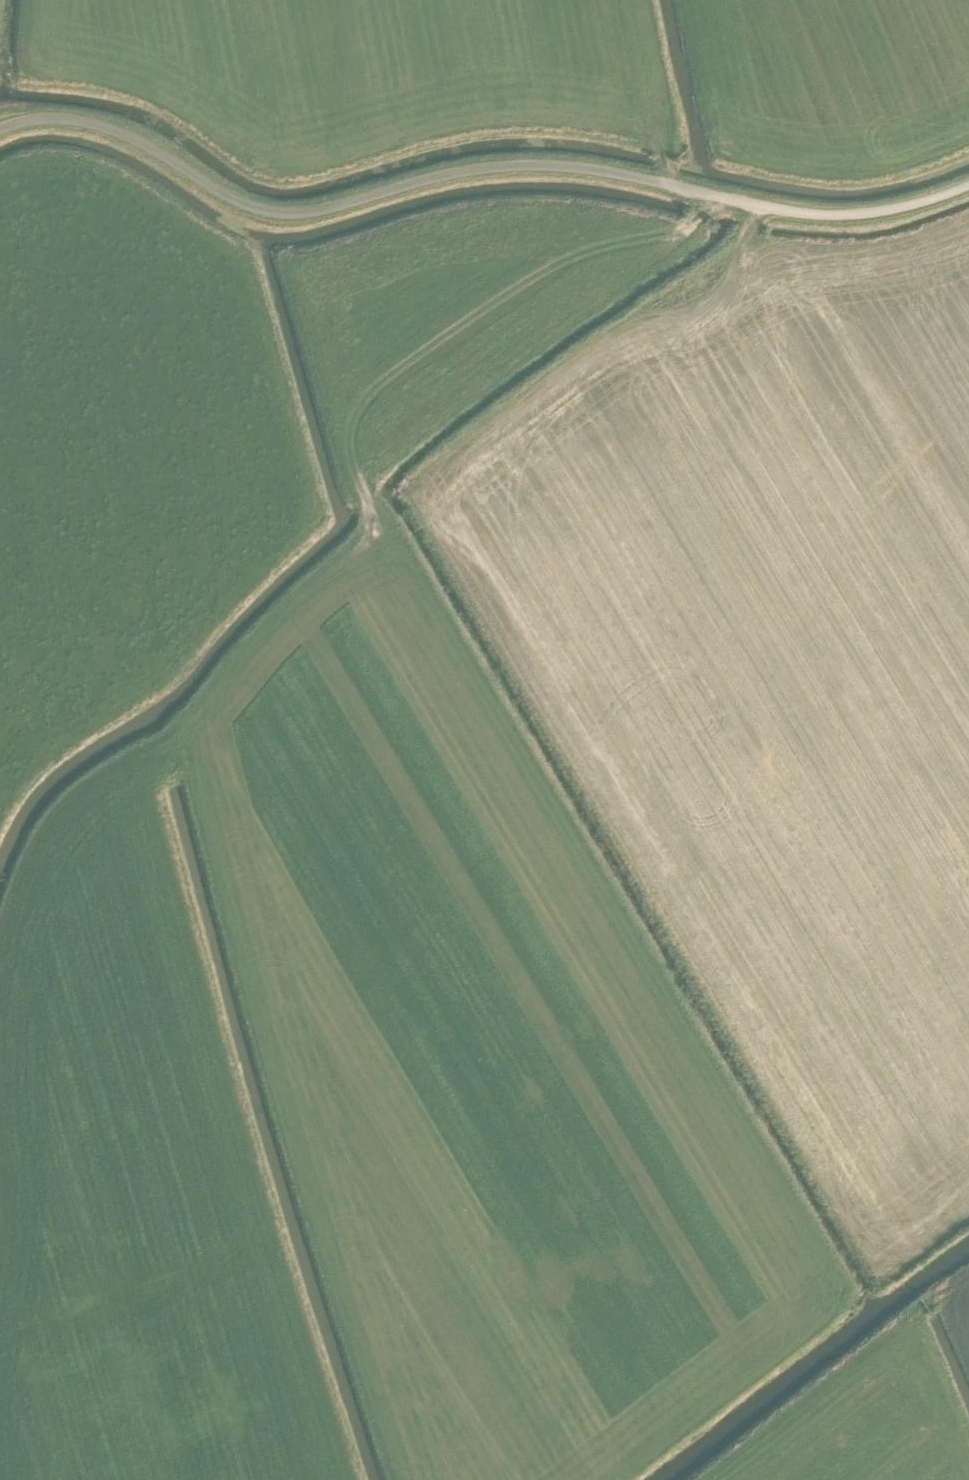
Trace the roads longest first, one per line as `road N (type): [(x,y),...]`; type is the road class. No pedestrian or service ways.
road 1 (track): [(0,130),(49,120),(93,124),(271,213),(315,211),(522,165),(599,170),(711,197)]
road 2 (unclassified): [(711,197),(841,215),(893,210),(968,185)]

